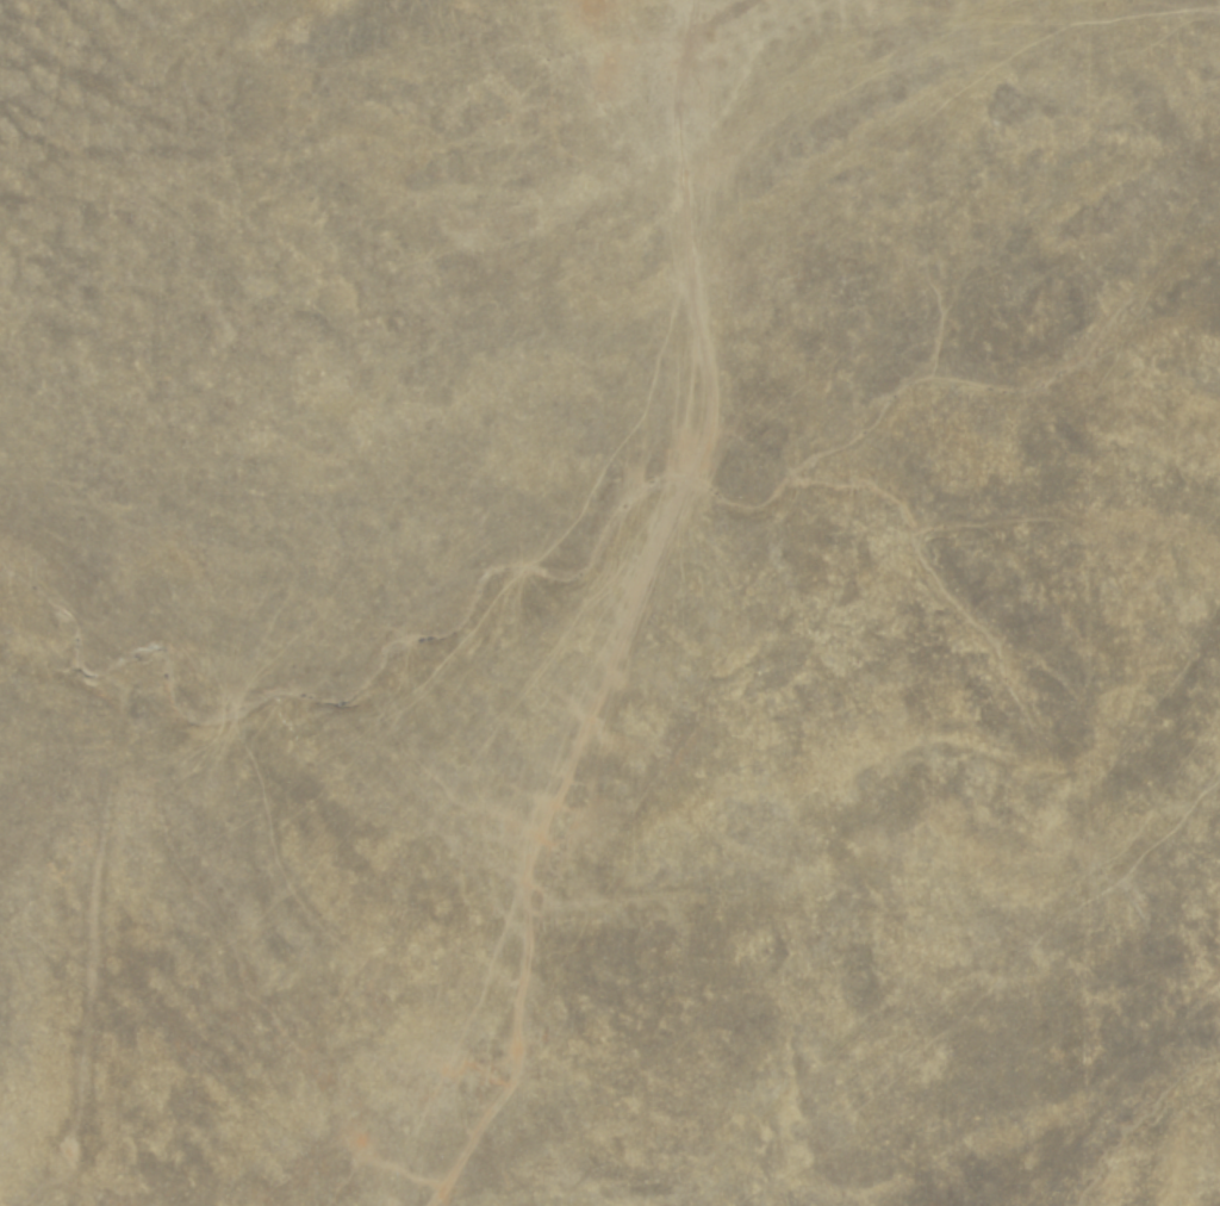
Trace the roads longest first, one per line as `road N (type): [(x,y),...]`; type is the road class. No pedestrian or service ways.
road 1 (track): [(429,1205),(497,1090),(544,882),(709,421),(677,138),(698,0)]

